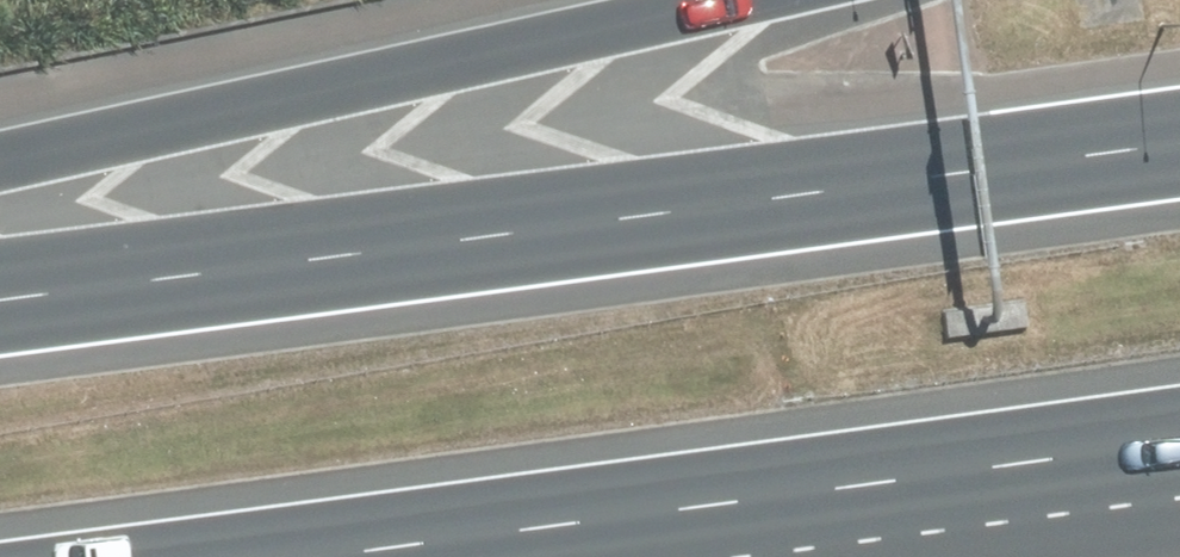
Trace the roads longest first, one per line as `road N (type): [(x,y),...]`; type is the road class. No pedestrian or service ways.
road 1 (motorway): [(0,295),(1179,144)]
road 2 (motorway): [(0,170),(753,0)]
road 3 (motorway): [(904,487),(355,556)]
road 4 (motorway): [(1179,447),(904,487)]
road 5 (motorway): [(1179,477),(904,487)]

